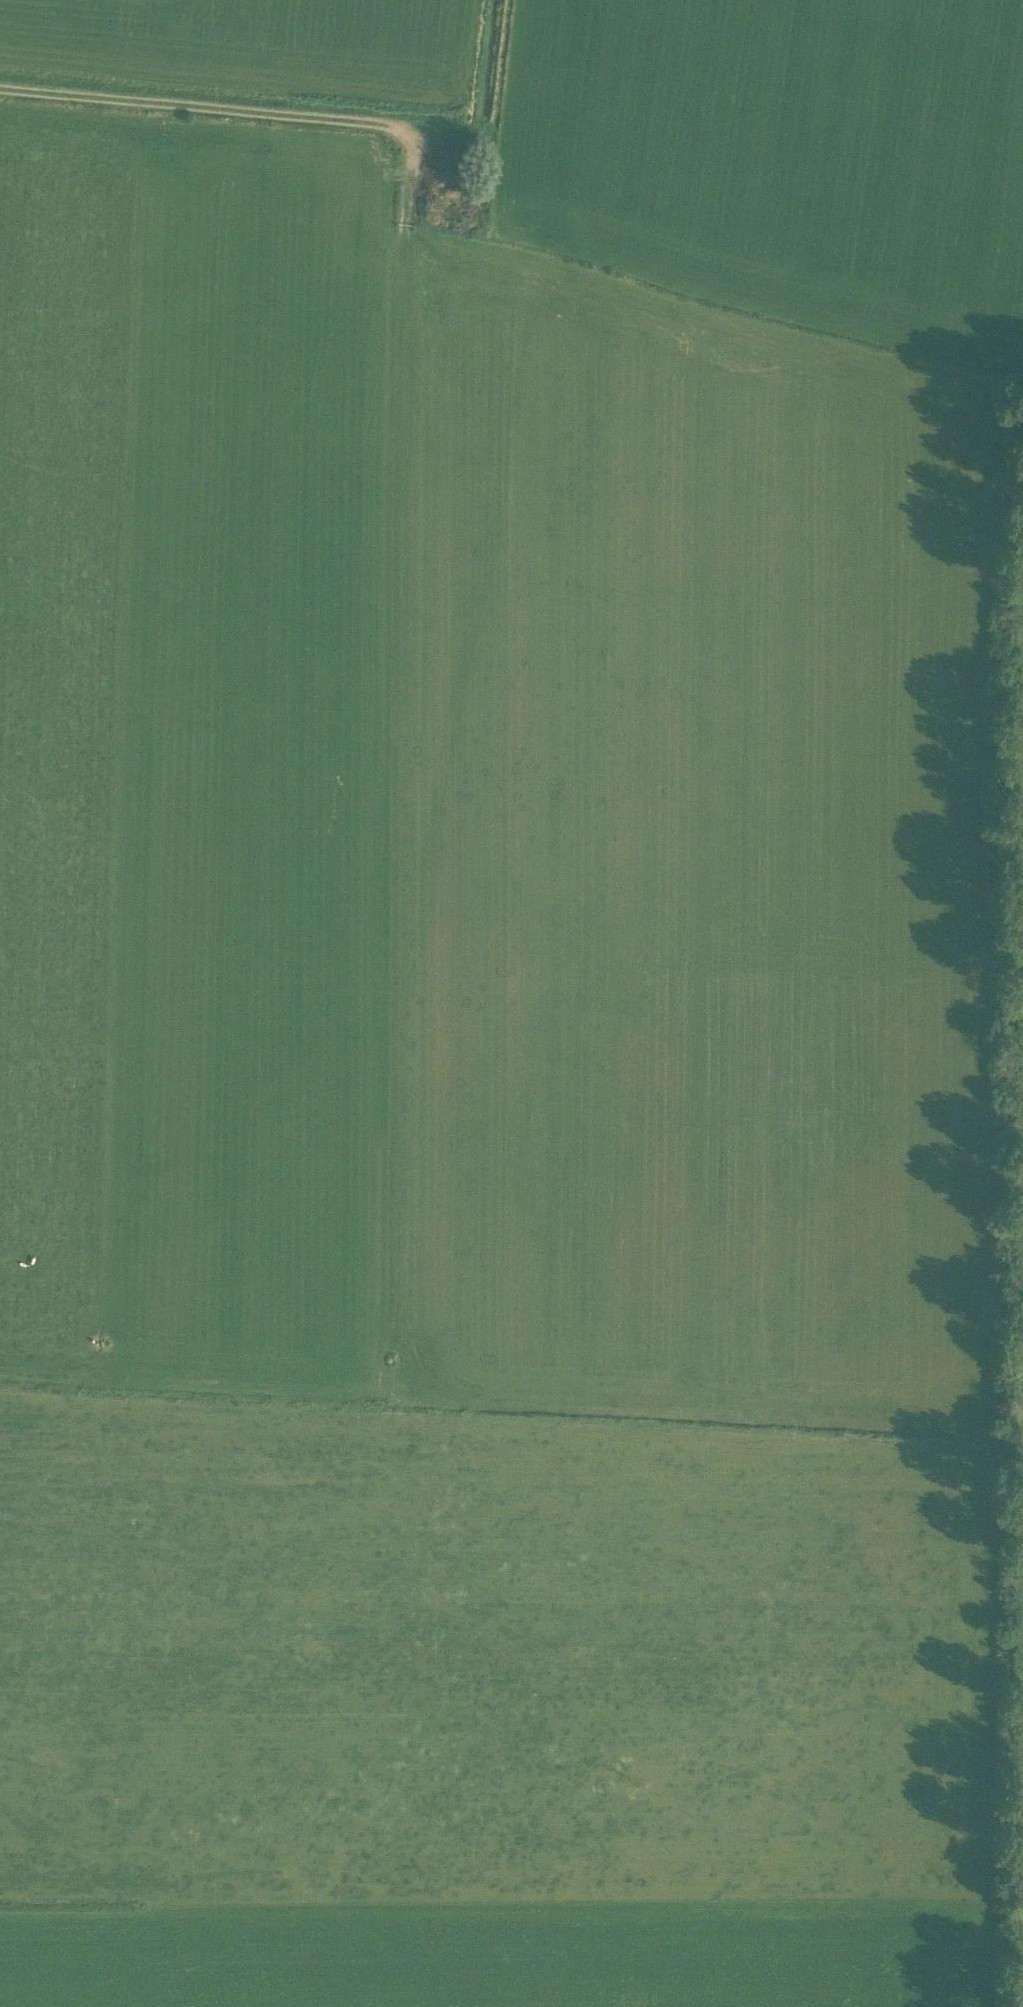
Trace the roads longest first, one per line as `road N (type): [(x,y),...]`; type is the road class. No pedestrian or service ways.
road 1 (track): [(0,89),(399,130)]

